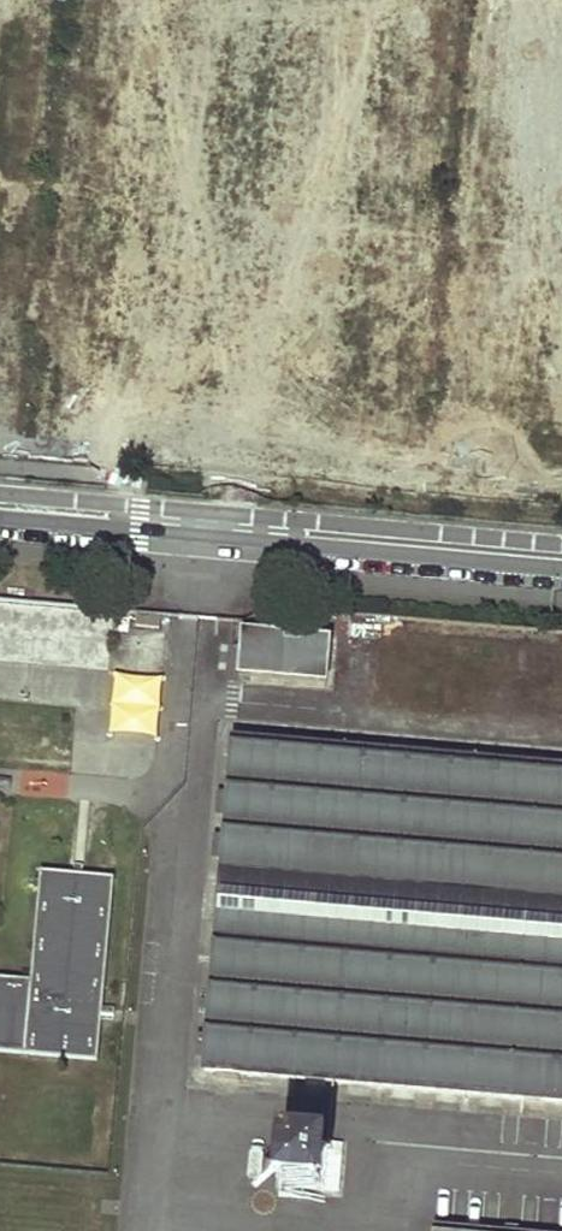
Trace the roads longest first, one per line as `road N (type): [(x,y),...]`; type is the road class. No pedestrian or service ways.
road 1 (residential): [(561,547),(0,495)]
road 2 (residential): [(0,519),(561,568)]

